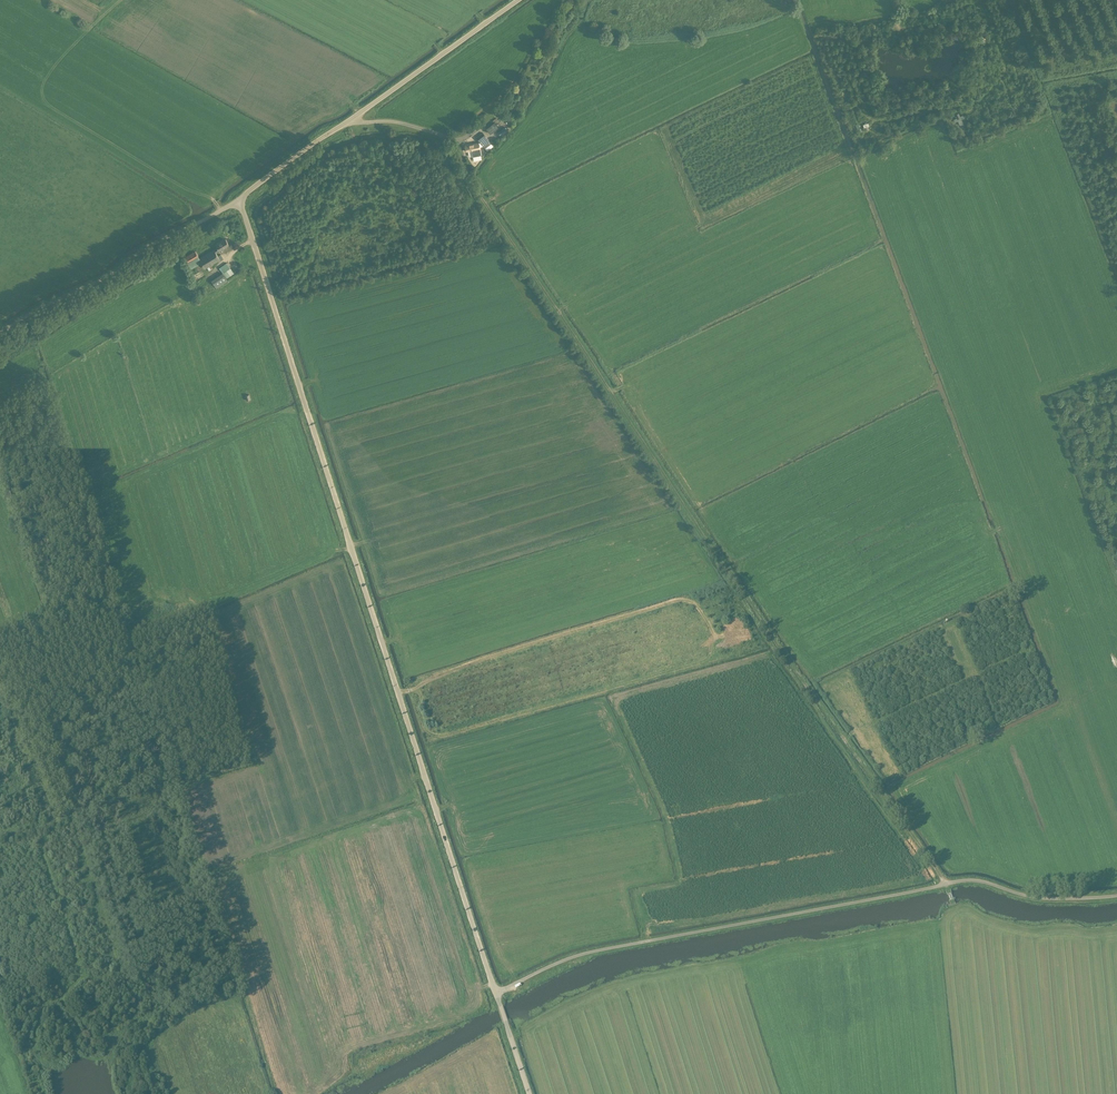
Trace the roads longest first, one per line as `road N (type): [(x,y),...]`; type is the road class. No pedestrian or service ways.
road 1 (track): [(952,903),(489,210),(450,138),(391,122),(346,122)]
road 2 (unclassified): [(495,995),(241,202)]
road 3 (unclassified): [(495,995),(593,951),(970,879),(1023,894),(1116,896)]
road 4 (unclassified): [(241,202),(521,0)]
road 5 (track): [(80,978),(42,849),(57,822),(0,677)]
road 6 (unclassified): [(0,332),(241,202)]
road 7 (track): [(294,1093),(209,864)]
road 8 (track): [(492,985),(477,990),(471,1011),(351,1046),(310,1093)]

